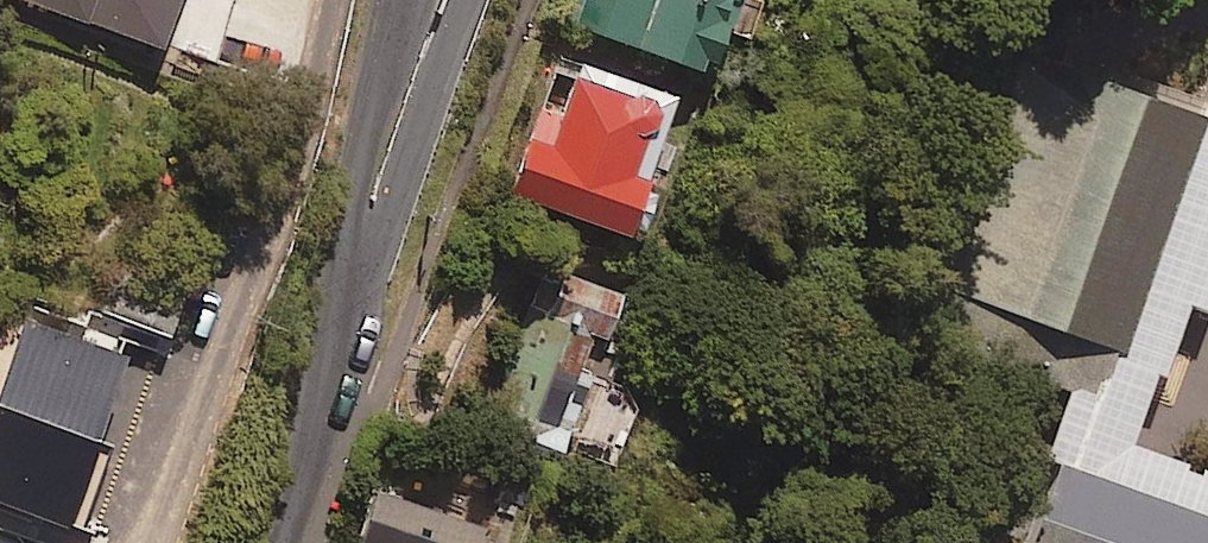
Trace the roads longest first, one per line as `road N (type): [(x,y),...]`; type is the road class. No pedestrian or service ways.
road 1 (residential): [(281,542),(332,374),(353,266)]
road 2 (residential): [(353,266),(355,184),(403,0)]
road 3 (residential): [(464,0),(388,211)]

